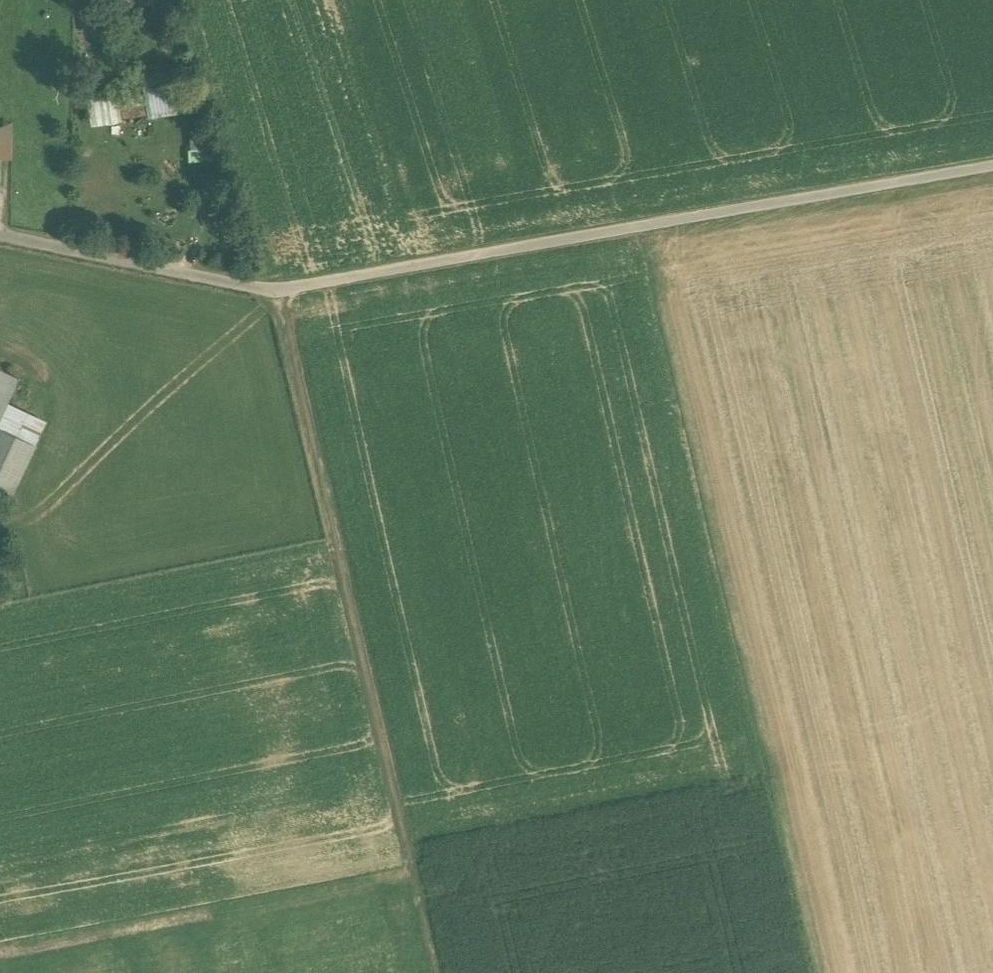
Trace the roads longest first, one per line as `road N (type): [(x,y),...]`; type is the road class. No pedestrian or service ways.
road 1 (track): [(992,164),(266,290)]
road 2 (track): [(278,288),(439,972)]
road 3 (residential): [(266,290),(0,233)]

